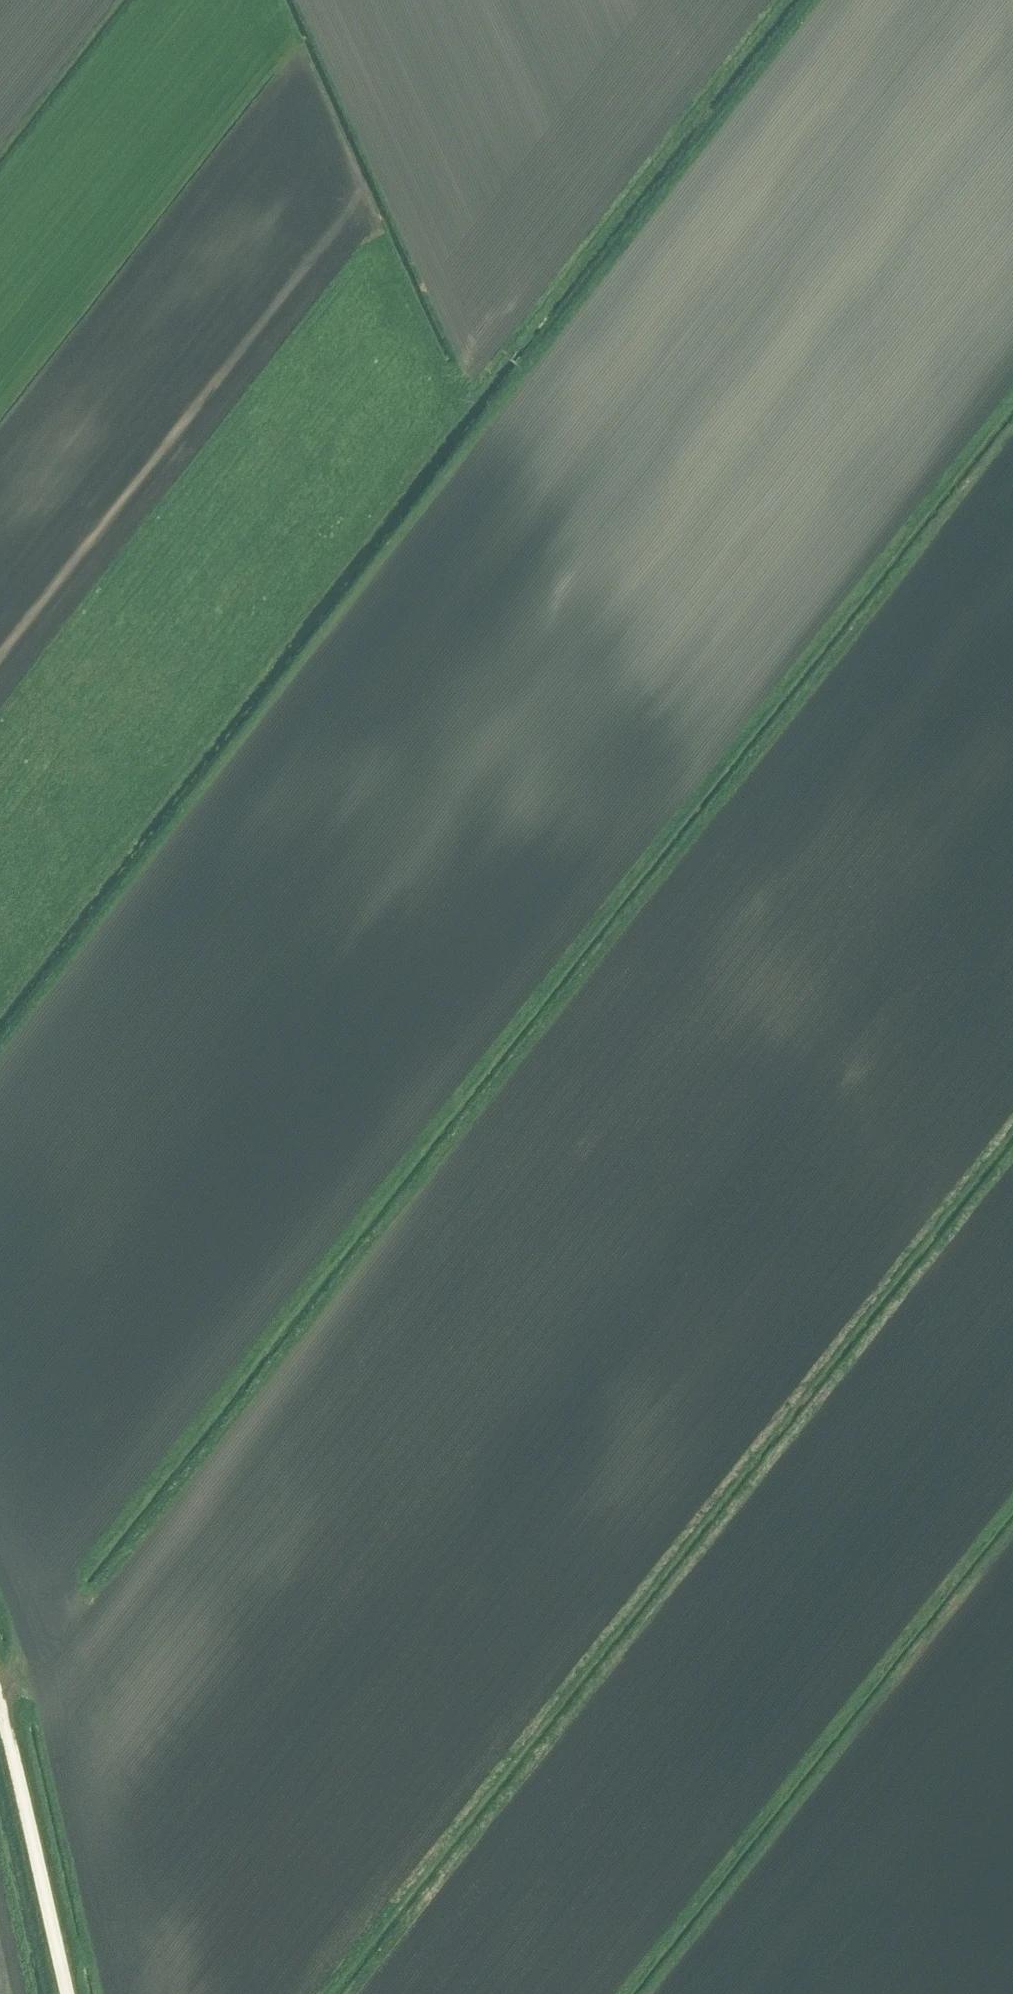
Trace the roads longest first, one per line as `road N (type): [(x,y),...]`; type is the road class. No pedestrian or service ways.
road 1 (unclassified): [(64,1993),(0,1717)]

